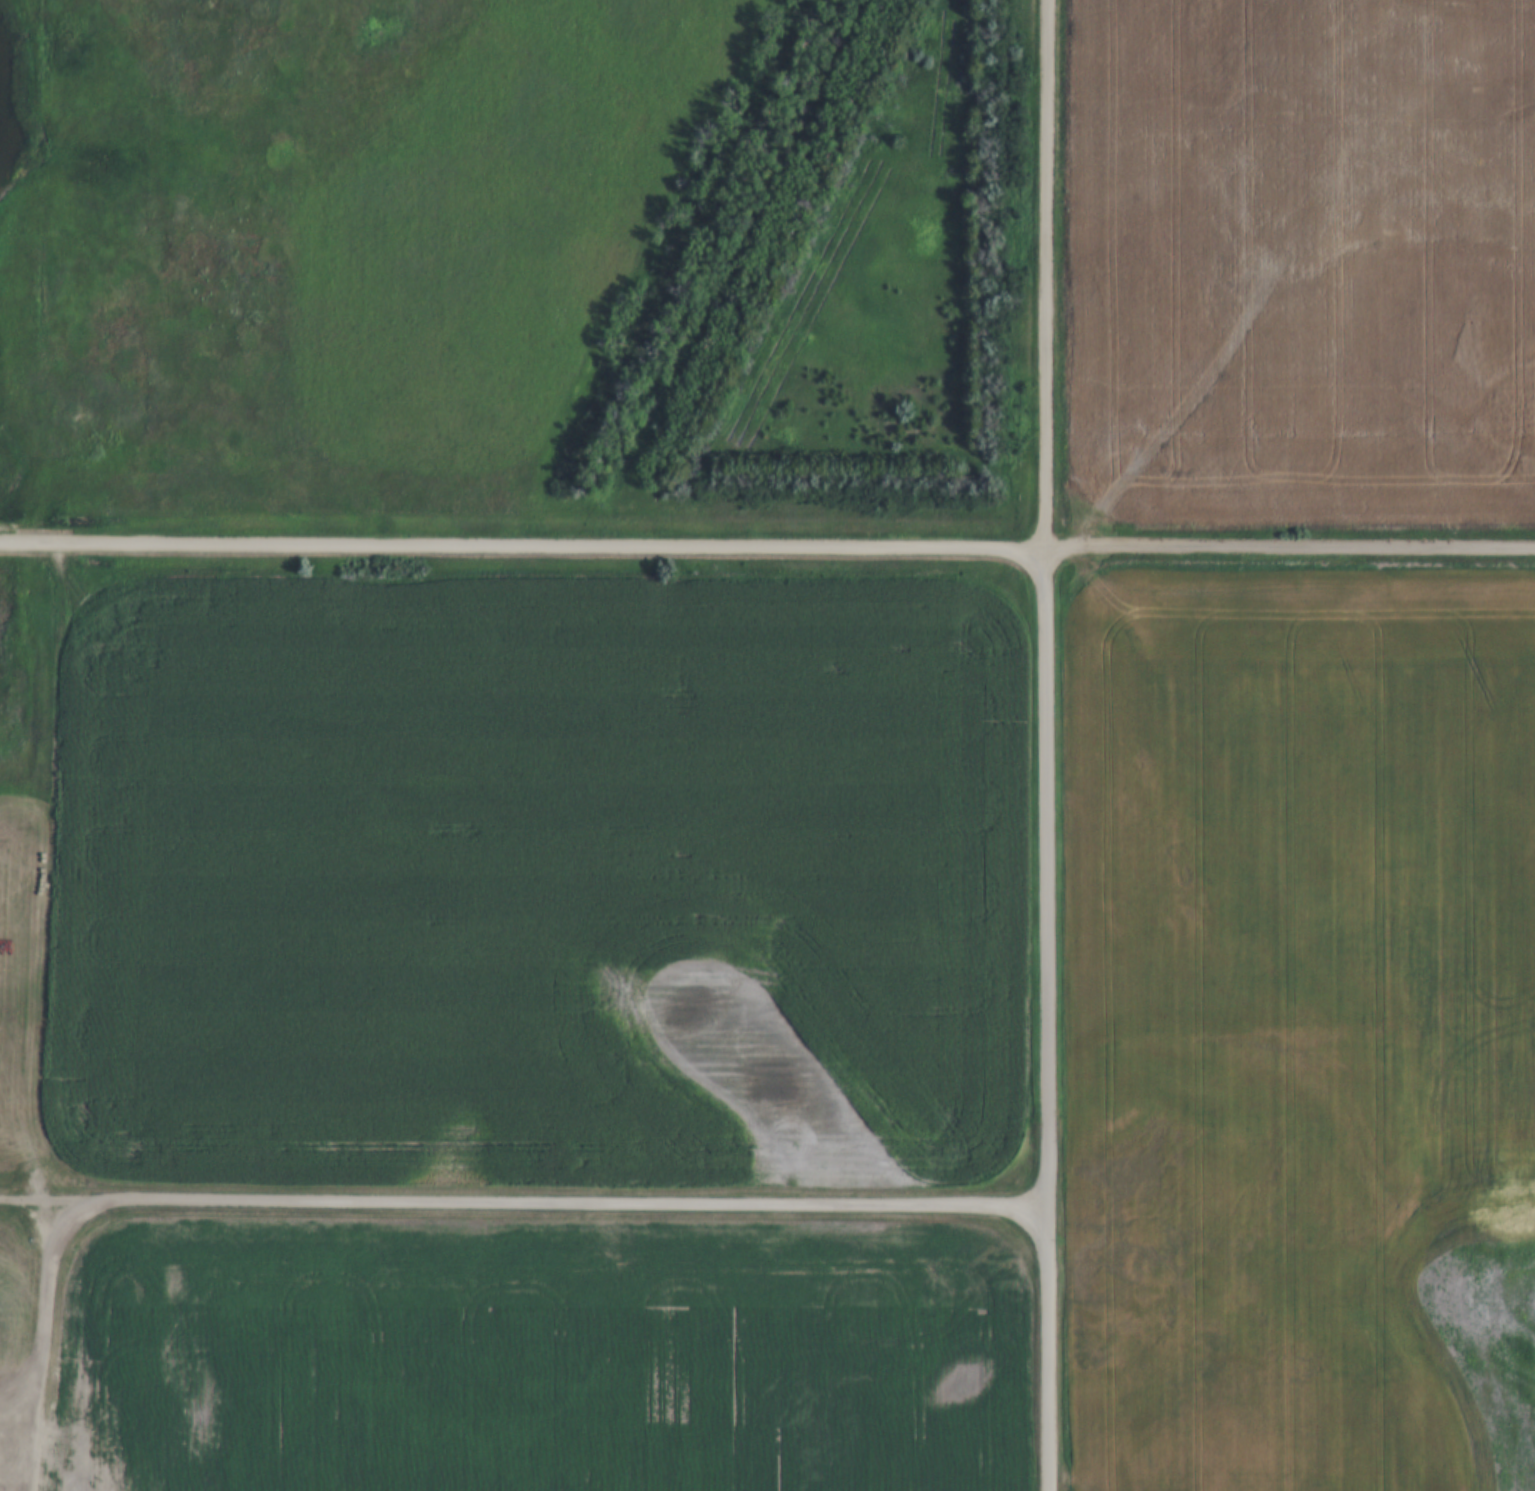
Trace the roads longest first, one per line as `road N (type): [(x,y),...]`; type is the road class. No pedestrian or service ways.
road 1 (residential): [(1049,1490),(1048,0)]
road 2 (residential): [(0,544),(1046,545)]
road 3 (track): [(1046,545),(1534,547)]

